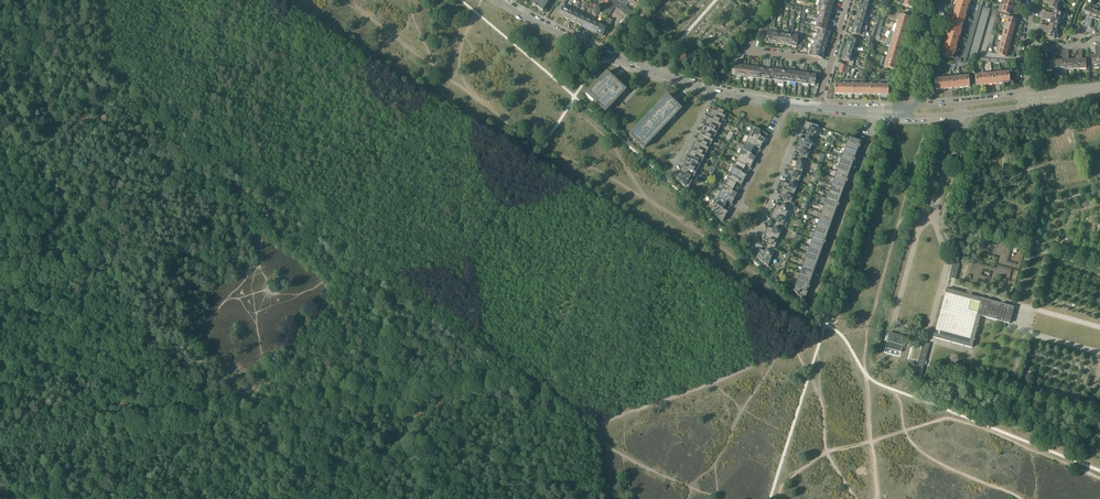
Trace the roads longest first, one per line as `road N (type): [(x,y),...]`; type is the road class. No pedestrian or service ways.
road 1 (track): [(207,416),(0,440)]
road 2 (residential): [(878,112),(813,299)]
road 3 (residential): [(651,74),(503,0)]
road 4 (track): [(365,395),(207,416)]
road 5 (residential): [(807,106),(757,247)]
road 6 (track): [(506,381),(365,395)]
road 7 (track): [(391,365),(432,498)]
road 8 (residential): [(791,104),(729,222)]

